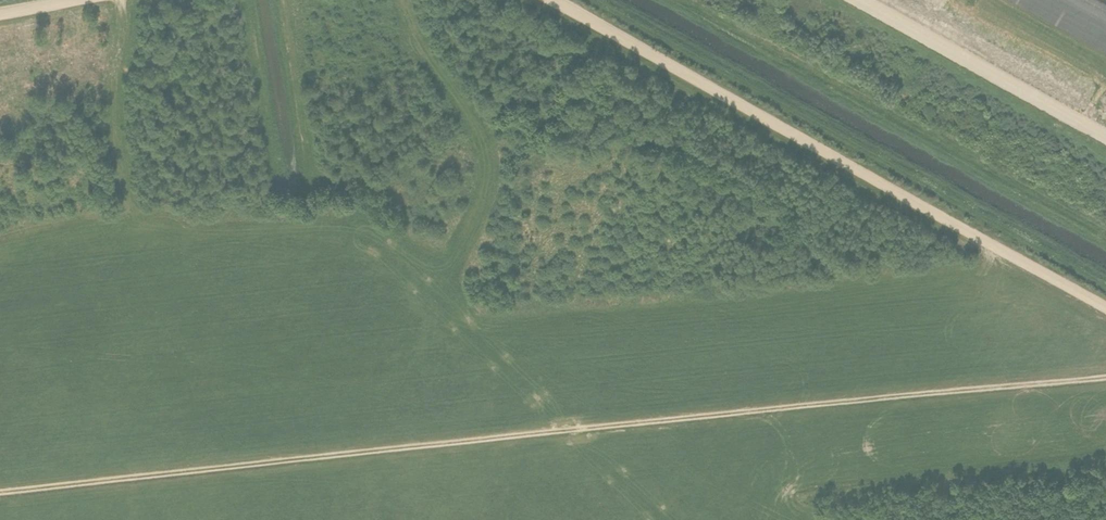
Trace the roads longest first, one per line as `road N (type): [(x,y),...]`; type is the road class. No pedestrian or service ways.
road 1 (track): [(1105,375),(0,491)]
road 2 (track): [(1105,306),(553,0)]

